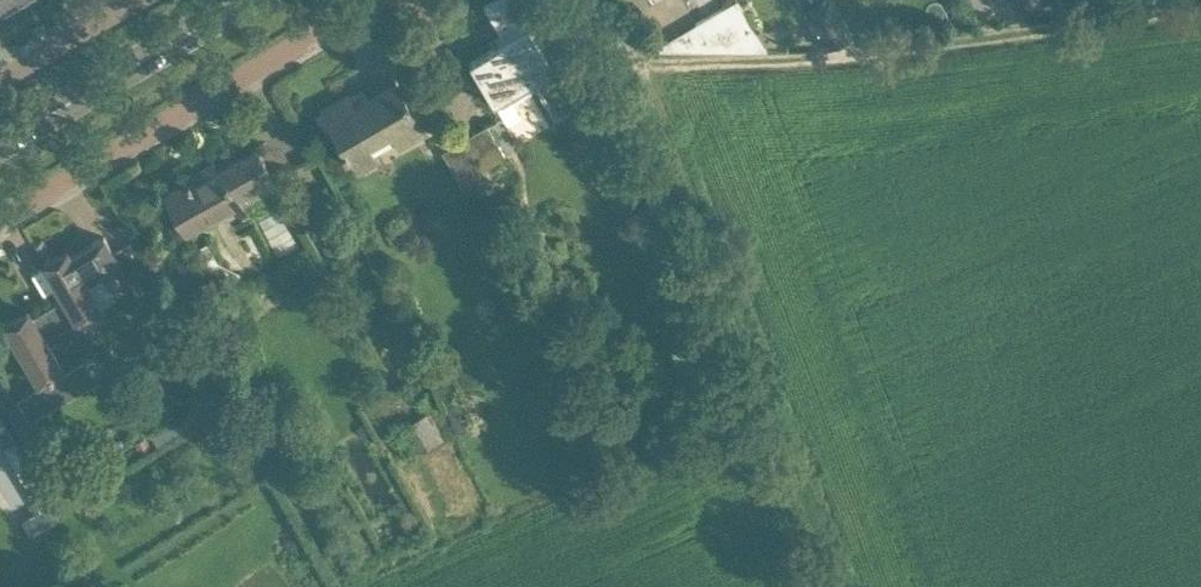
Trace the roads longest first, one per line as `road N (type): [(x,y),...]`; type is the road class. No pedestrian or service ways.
road 1 (track): [(843,586),(653,101),(646,61)]
road 2 (track): [(1200,16),(1042,43),(646,61)]
road 3 (residential): [(0,217),(370,0)]
road 4 (secondary): [(0,142),(246,0)]
road 5 (residential): [(0,80),(137,0)]

